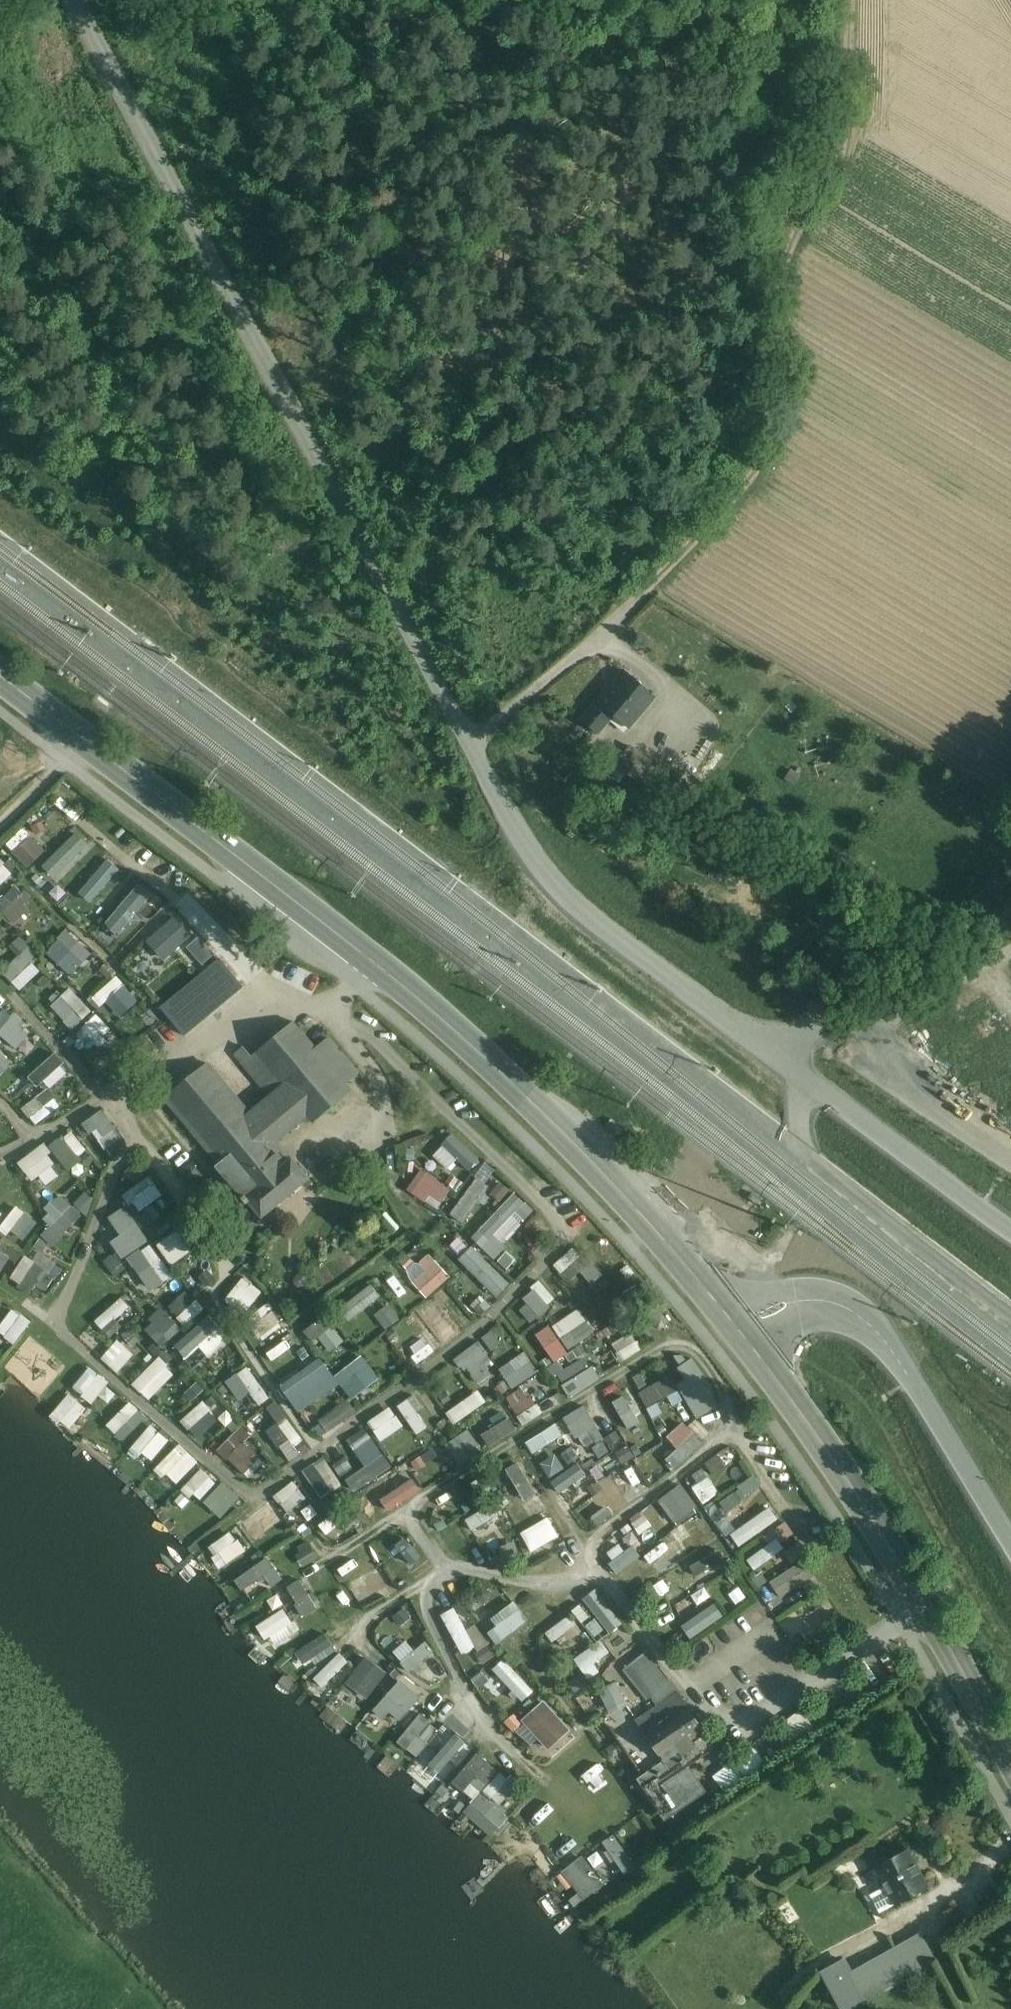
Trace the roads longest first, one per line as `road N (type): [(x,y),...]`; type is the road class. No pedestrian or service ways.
road 1 (residential): [(80,0),(525,847),(598,923),(773,1054)]
road 2 (secondary): [(735,1327),(571,1139),(439,1017),(0,675)]
road 3 (track): [(460,727),(522,695),(594,640),(765,456),(782,396),(784,266),(838,163),(849,0)]
road 4 (secondary): [(1010,1761),(887,1541),(735,1327)]
road 5 (residential): [(735,1327),(790,1303),(854,1312),(882,1335),(1010,1541)]
road 6 (residential): [(773,1054),(1010,1231)]
road 7 (residential): [(1010,949),(952,981),(809,1028),(773,1054)]

